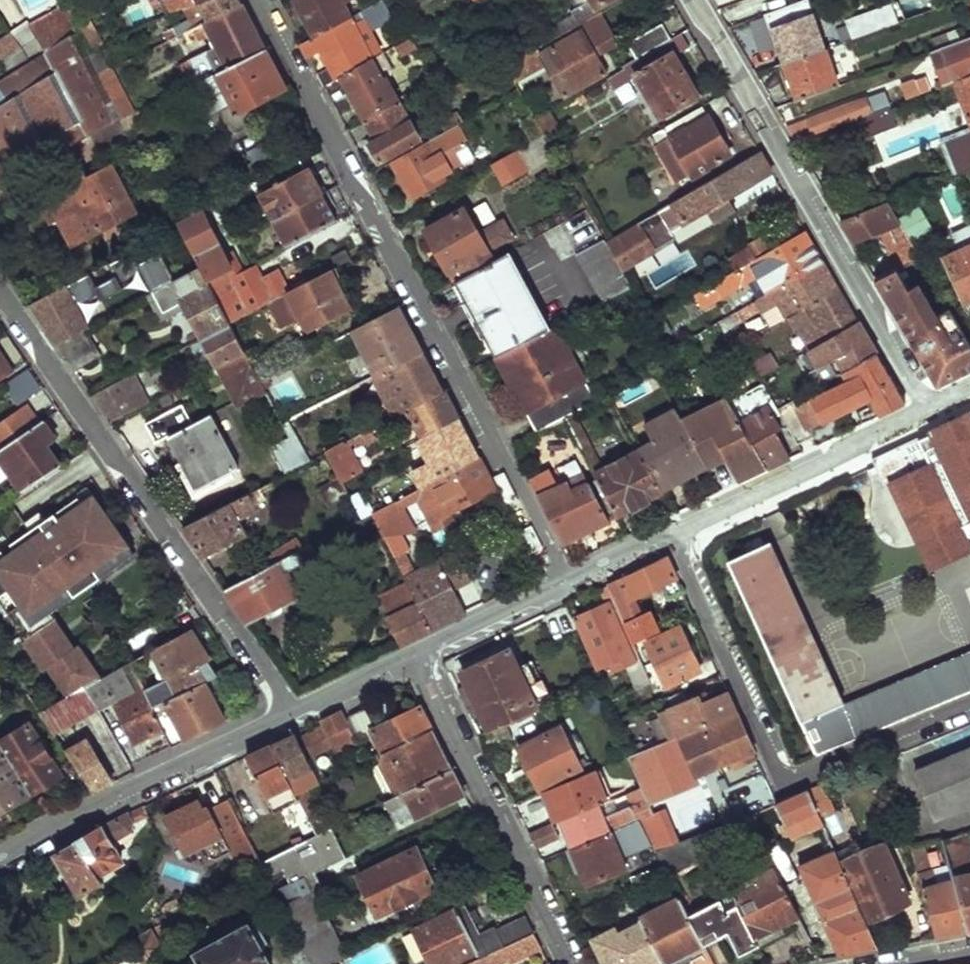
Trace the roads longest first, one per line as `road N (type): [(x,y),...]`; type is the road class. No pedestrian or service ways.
road 1 (residential): [(260,0),(565,581)]
road 2 (residential): [(291,715),(0,289)]
road 3 (residential): [(926,408),(690,0)]
road 4 (residential): [(671,530),(778,769),(791,776),(809,771),(969,704)]
road 5 (residential): [(416,654),(571,963)]
road 6 (residential): [(291,715),(0,860)]
road 7 (residential): [(926,408),(671,530)]
road 8 (residential): [(565,581),(416,654)]
road 9 (residential): [(416,654),(291,715)]

